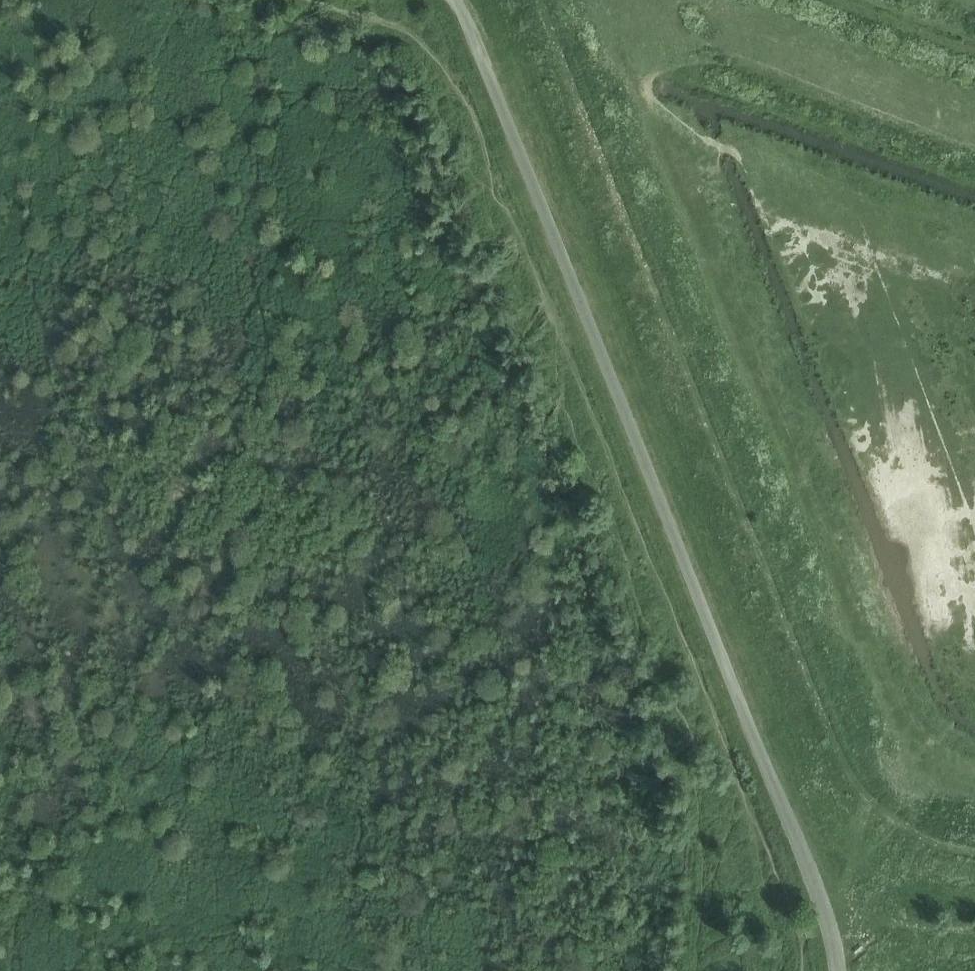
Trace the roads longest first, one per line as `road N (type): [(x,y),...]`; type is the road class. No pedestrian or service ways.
road 1 (unclassified): [(838,970),(819,894),(457,0)]

